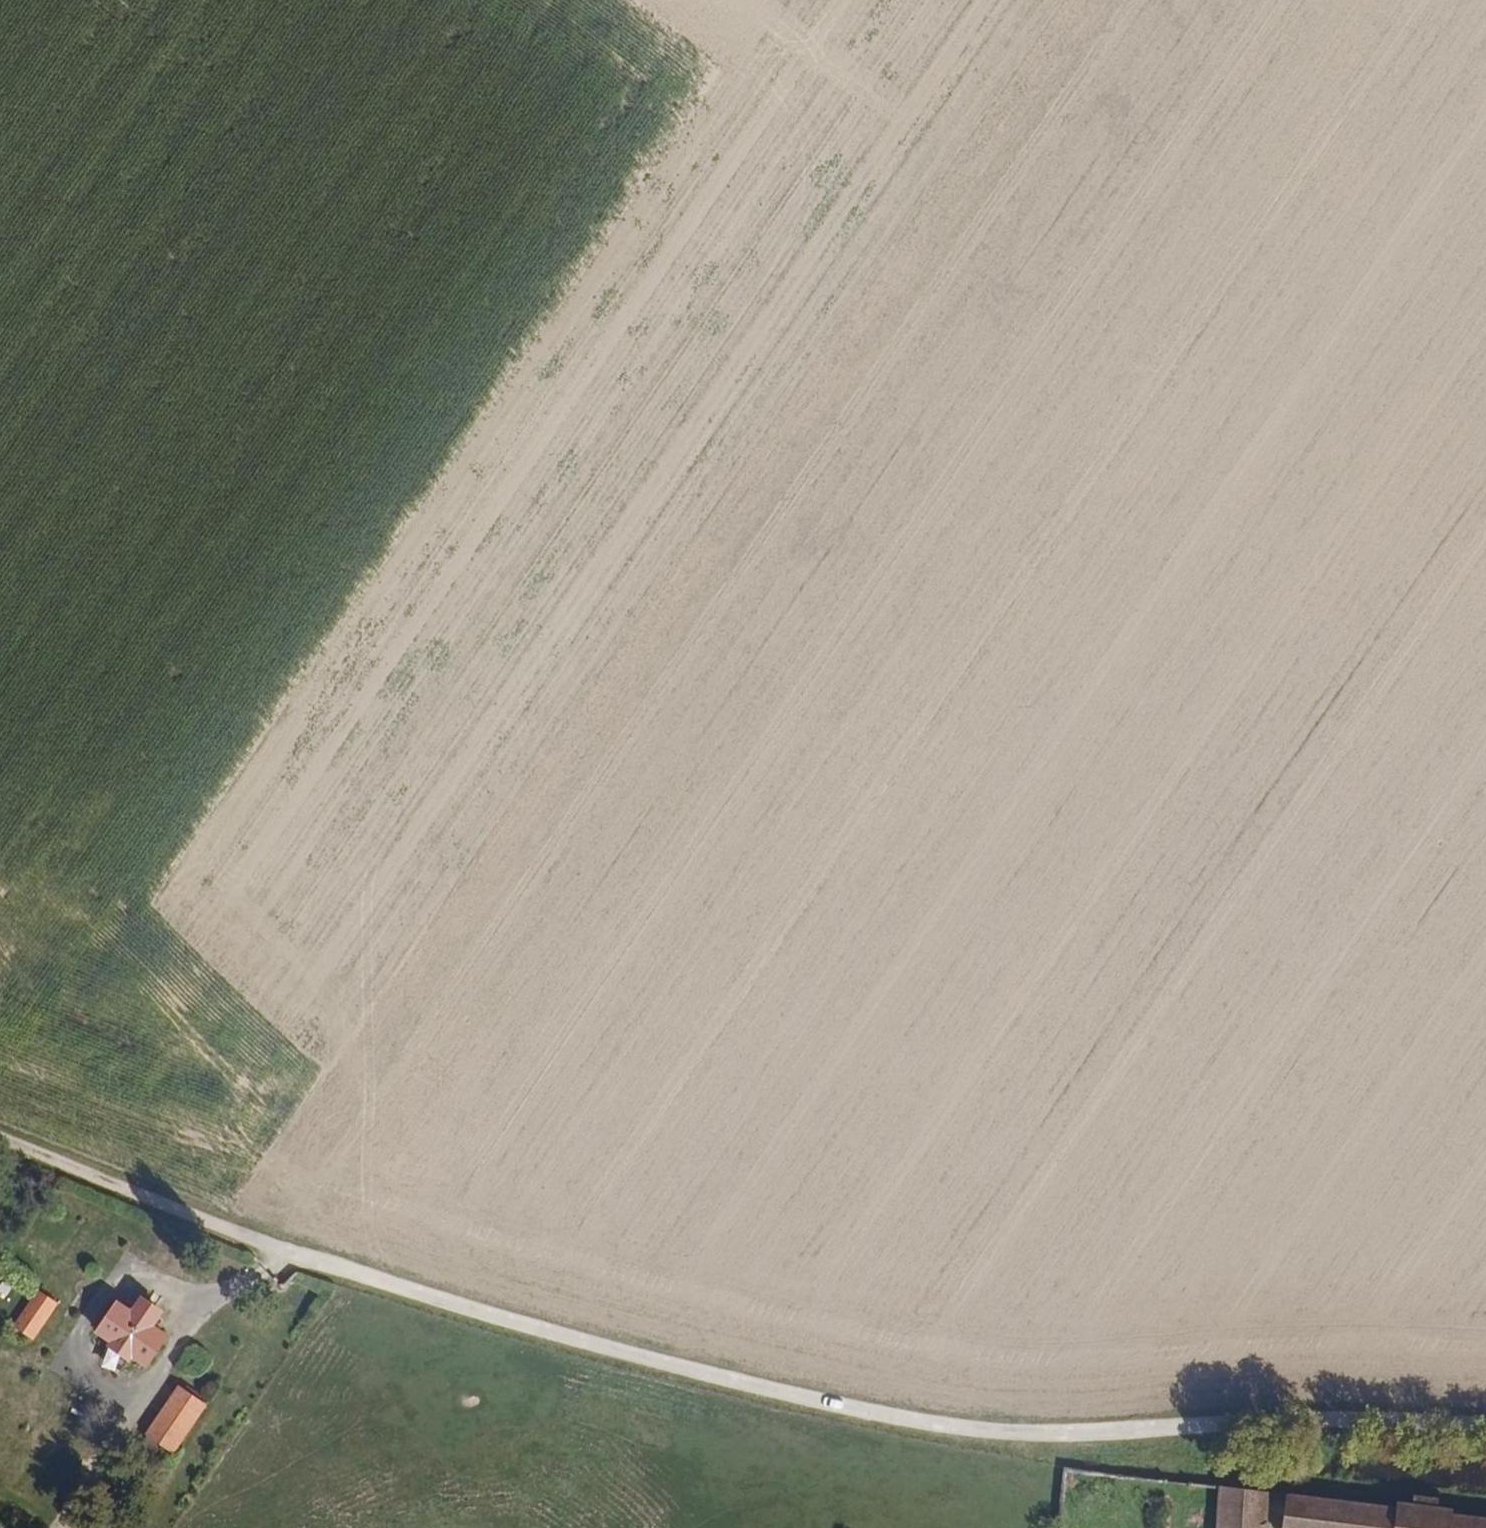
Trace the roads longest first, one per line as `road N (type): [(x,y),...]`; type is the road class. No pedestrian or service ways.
road 1 (track): [(0,1150),(174,1220),(858,1419),(1049,1439),(1411,1419),(1485,1426)]

